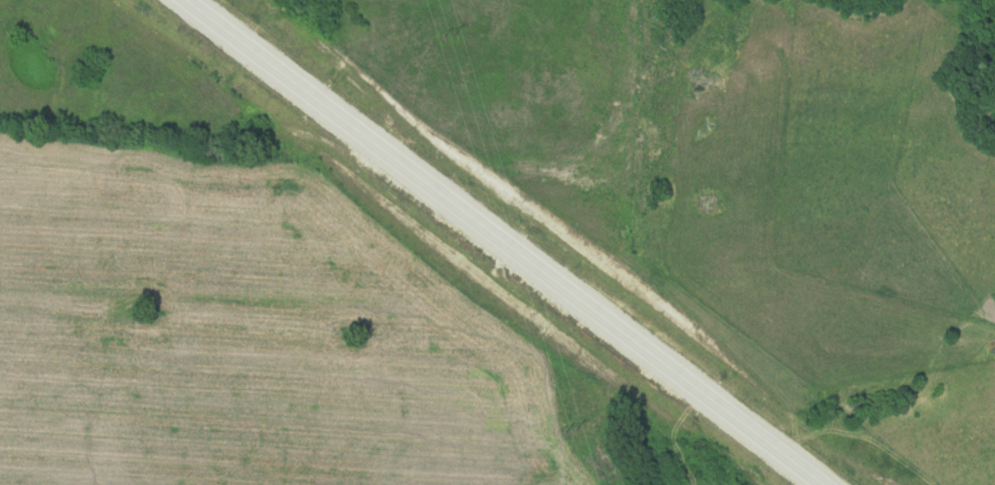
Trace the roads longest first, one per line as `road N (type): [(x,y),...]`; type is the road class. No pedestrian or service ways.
road 1 (primary): [(817,484),(186,0)]

